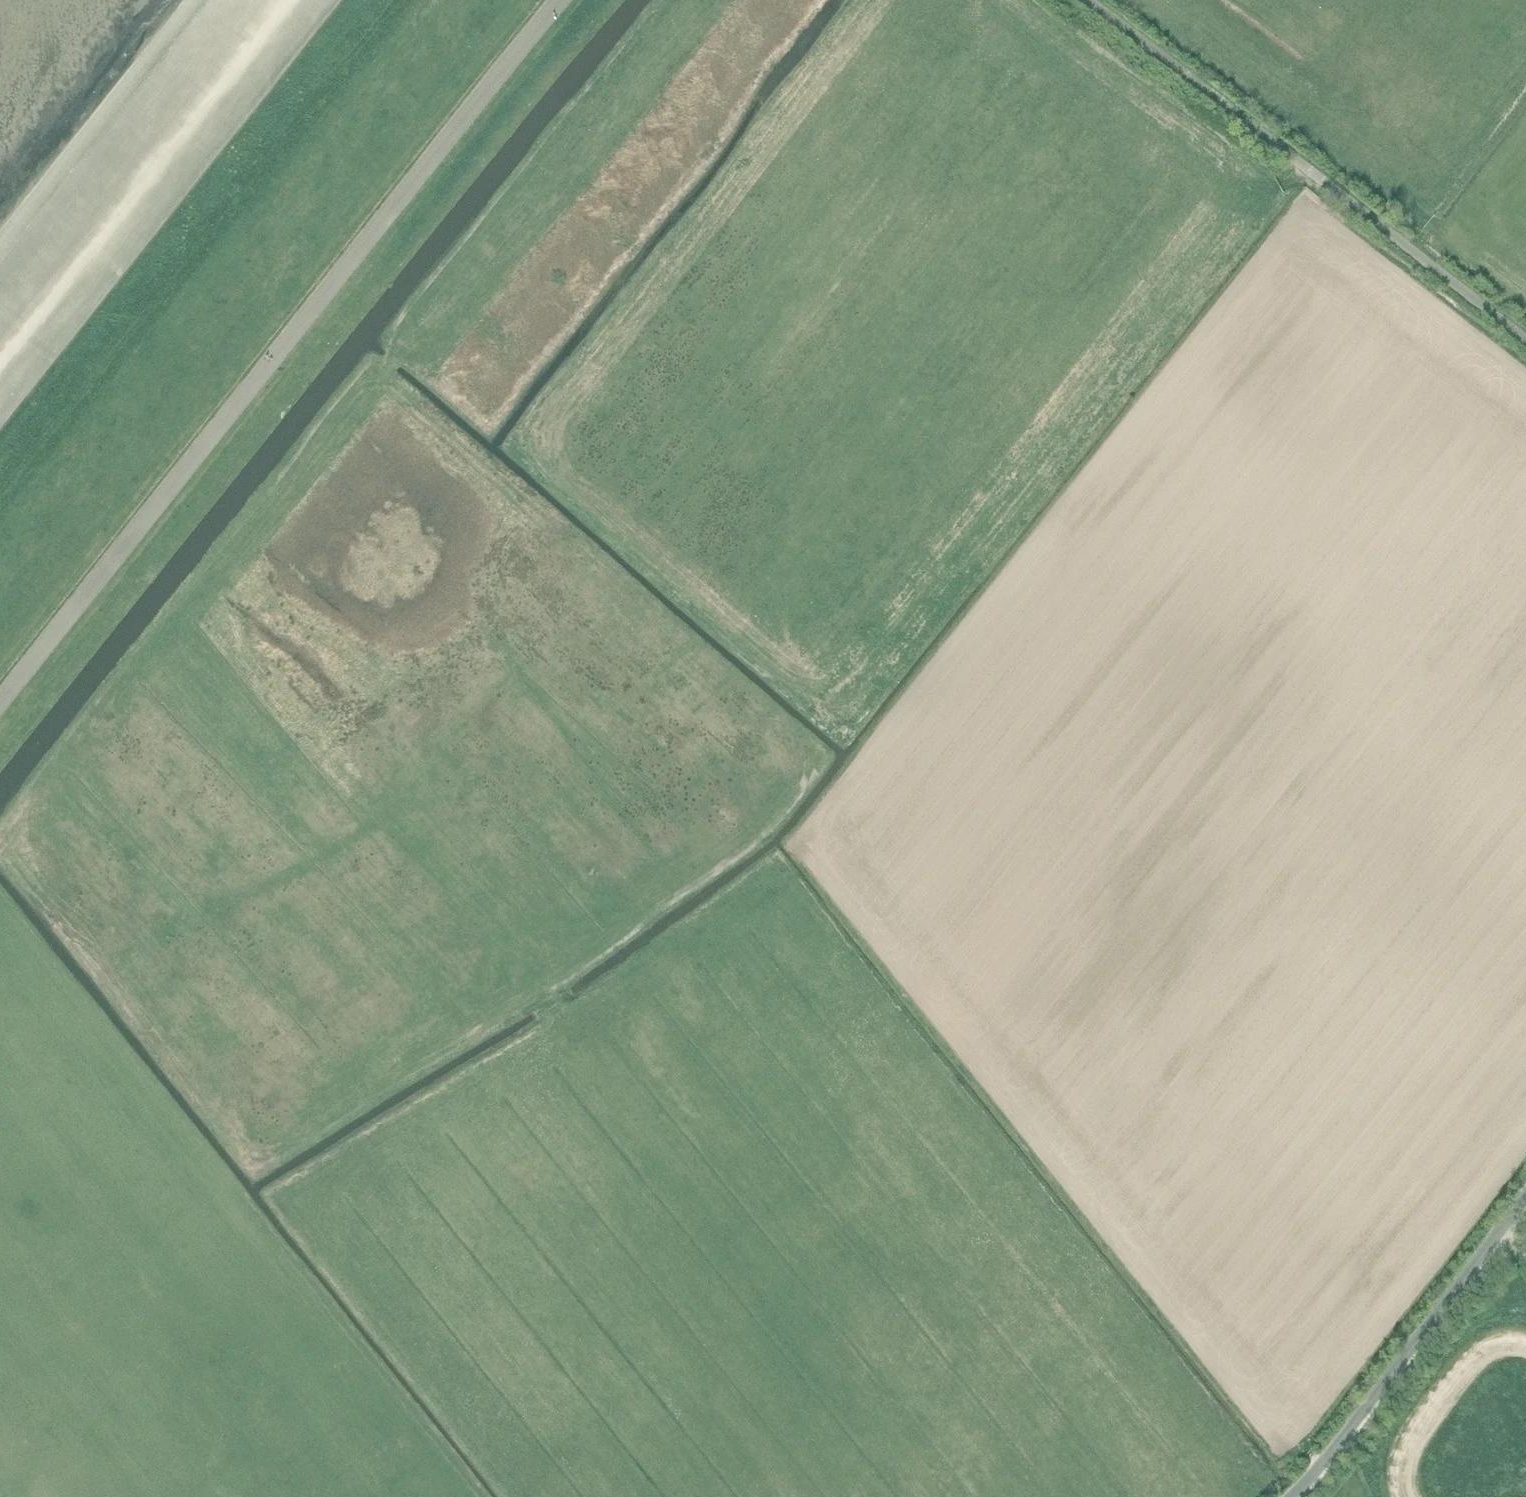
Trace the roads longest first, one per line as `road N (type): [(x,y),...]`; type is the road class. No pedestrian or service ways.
road 1 (unclassified): [(0,704),(567,0)]
road 2 (unclassified): [(1525,340),(1086,0)]
road 3 (unclassified): [(1293,1496),(1525,1195)]

